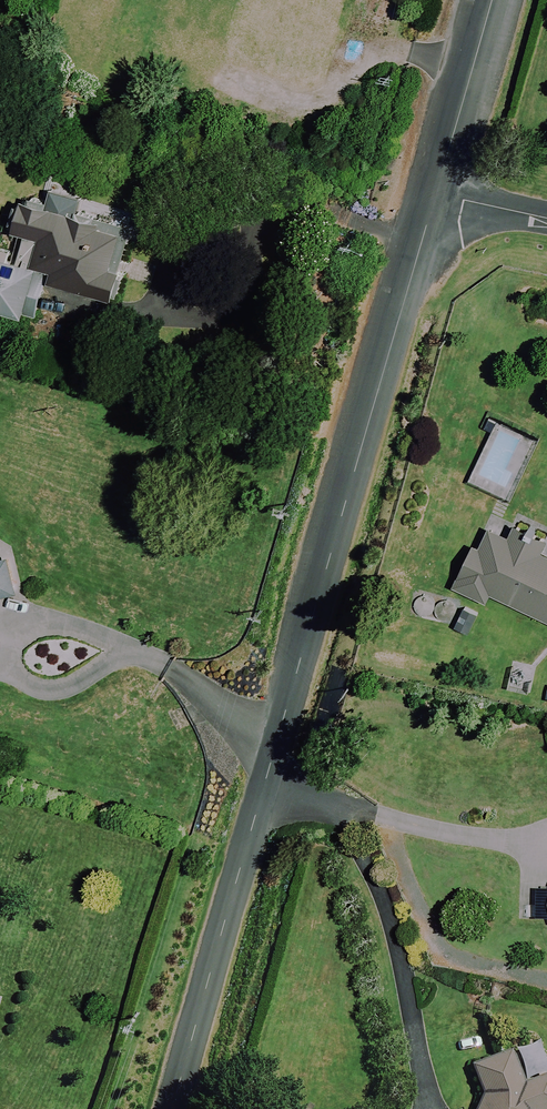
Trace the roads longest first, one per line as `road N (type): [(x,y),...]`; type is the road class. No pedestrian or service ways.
road 1 (residential): [(172,1108),(435,193)]
road 2 (residential): [(435,193),(488,0)]

